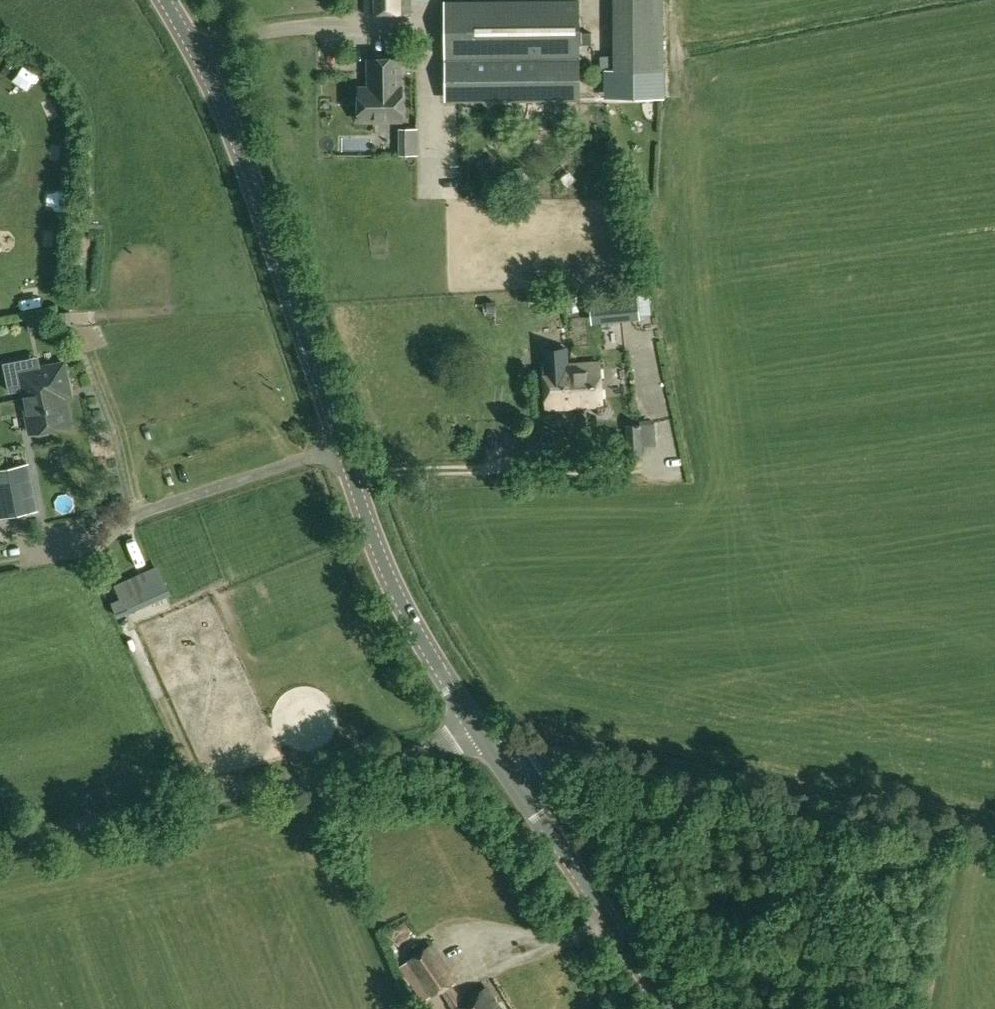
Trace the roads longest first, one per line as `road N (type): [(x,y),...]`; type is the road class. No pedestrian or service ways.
road 1 (tertiary): [(488,741),(407,615),(339,446),(226,98),(170,0)]
road 2 (unclassified): [(488,741),(994,835)]
road 3 (unclassified): [(0,842),(488,741)]
road 4 (tertiary): [(670,1008),(488,741)]

